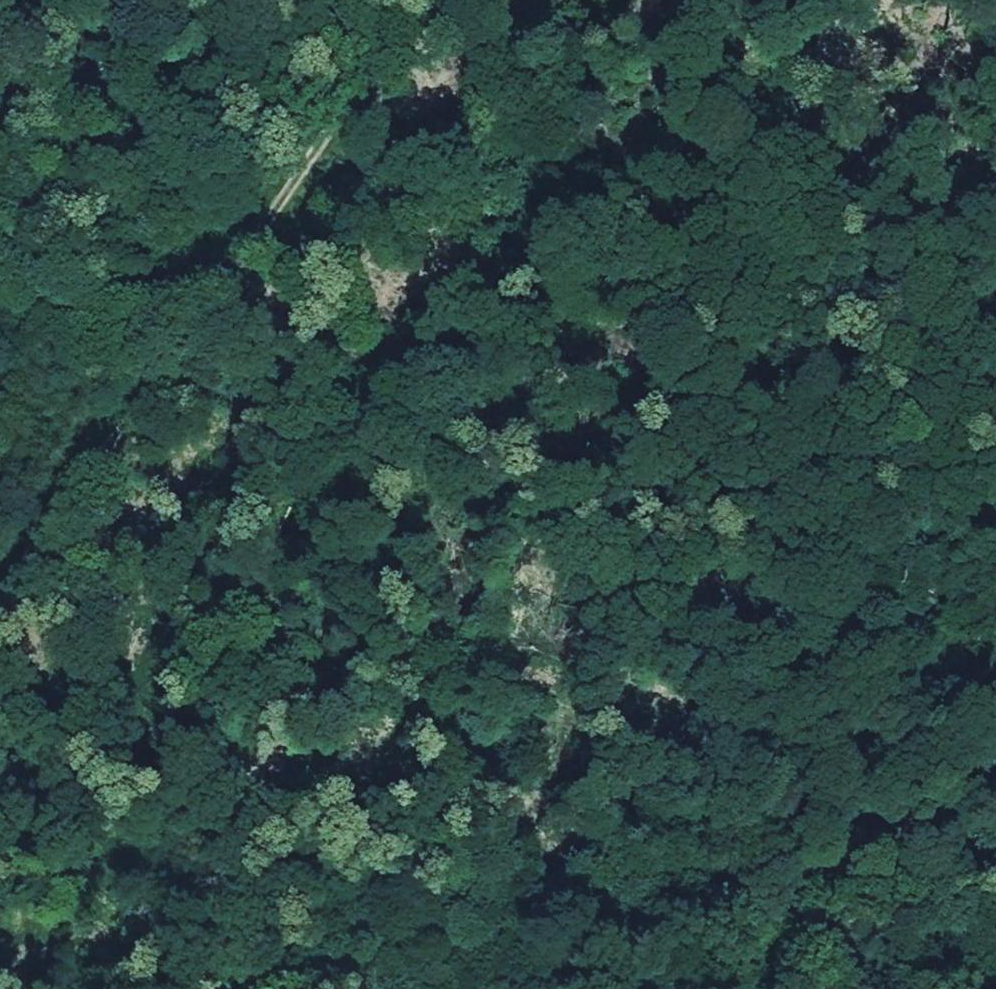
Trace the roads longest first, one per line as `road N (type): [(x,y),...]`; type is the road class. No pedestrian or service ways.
road 1 (track): [(420,0),(253,186),(0,585)]

